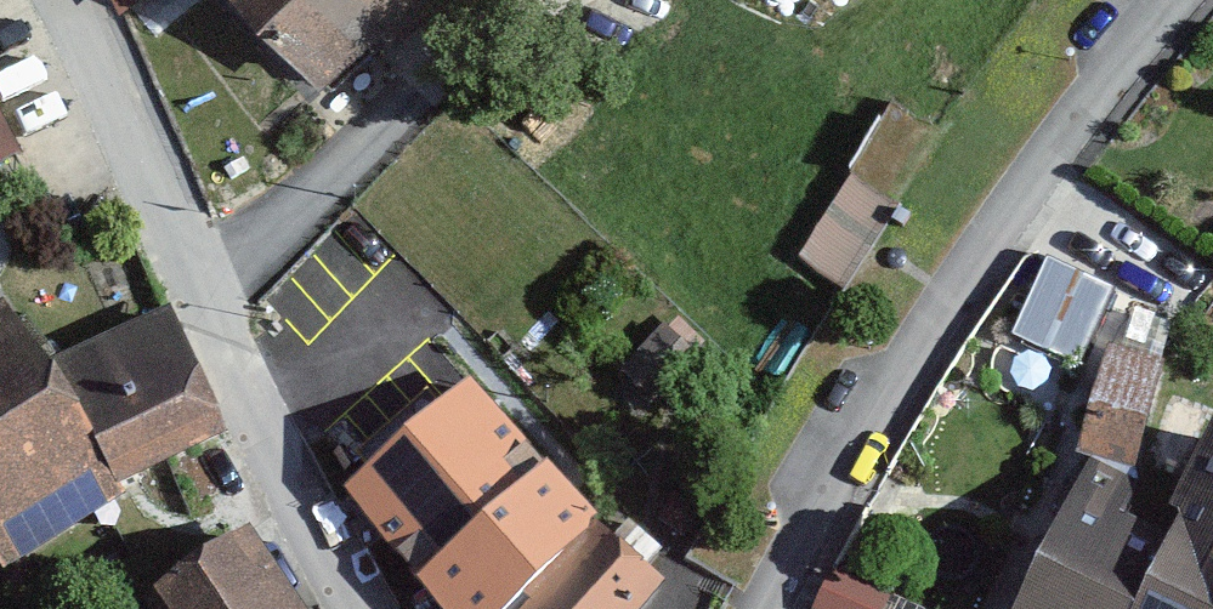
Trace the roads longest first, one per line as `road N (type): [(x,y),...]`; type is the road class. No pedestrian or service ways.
road 1 (residential): [(774,608),(1023,194),(1178,0)]
road 2 (residential): [(65,0),(240,379),(377,608)]

